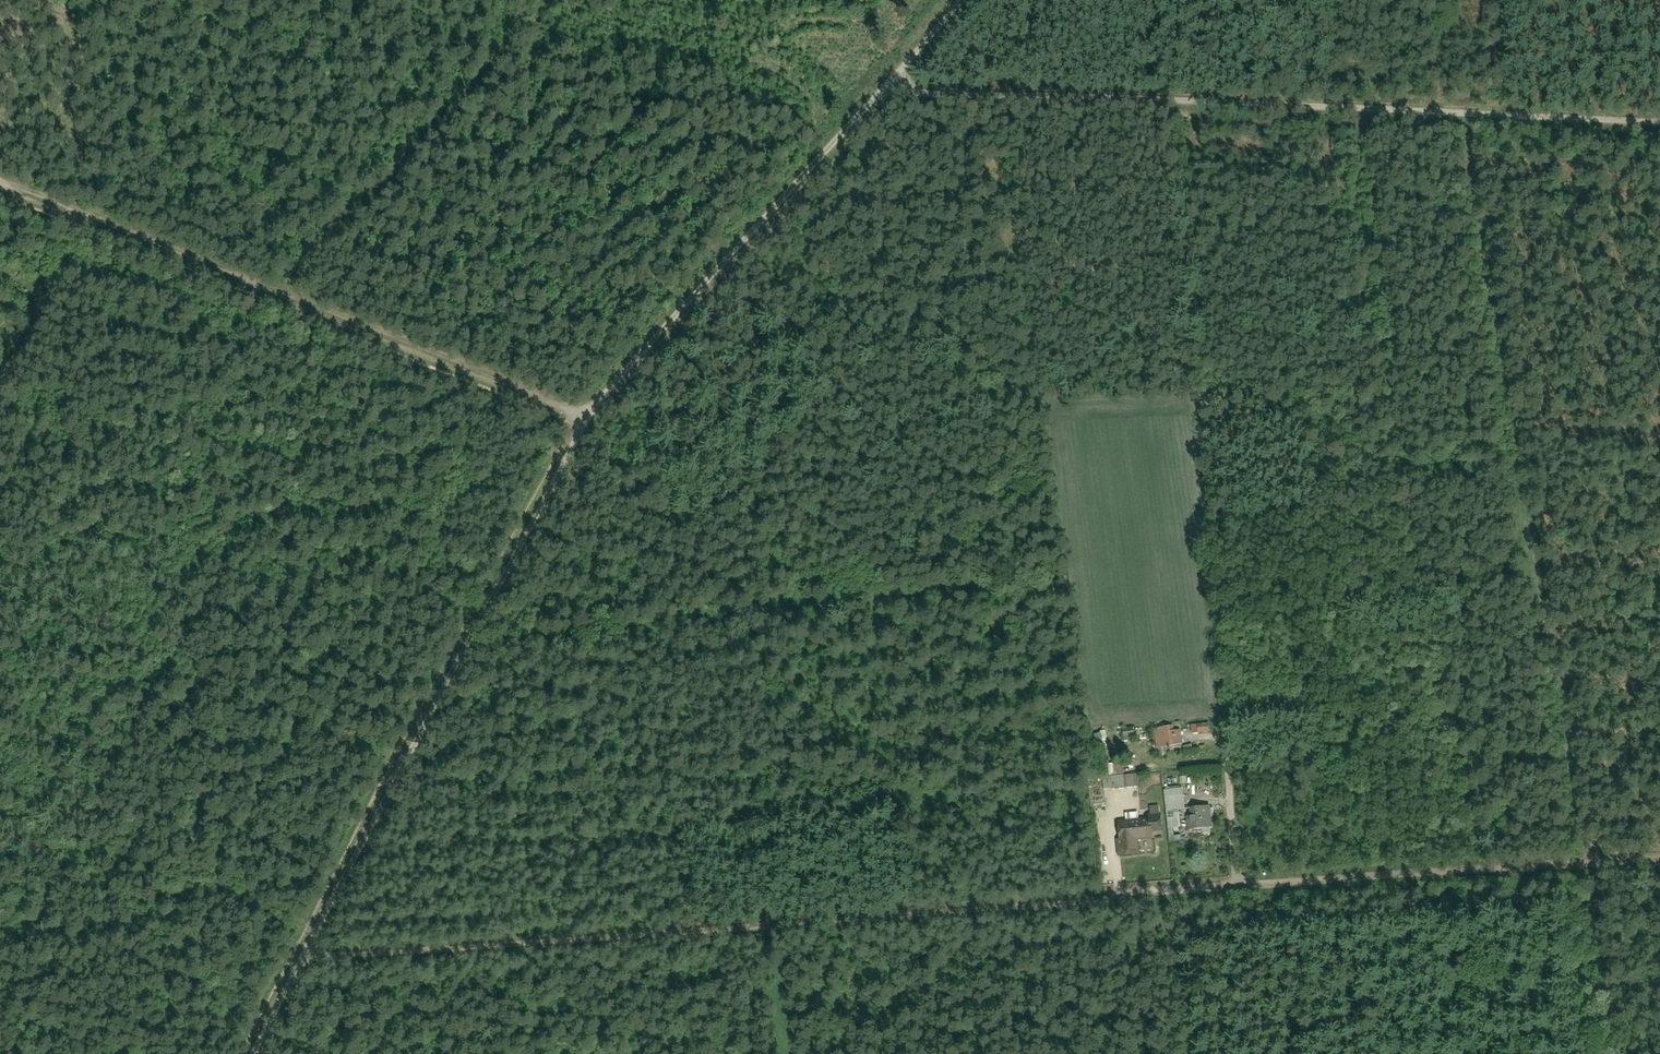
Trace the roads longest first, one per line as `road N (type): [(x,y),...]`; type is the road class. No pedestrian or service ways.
road 1 (track): [(255,1053),(477,609),(588,418),(665,321),(960,0)]
road 2 (track): [(1118,897),(295,973)]
road 3 (track): [(1659,123),(1446,107),(1054,98),(889,104)]
road 4 (track): [(588,418),(0,190)]
road 5 (track): [(1019,692),(890,703),(614,675),(441,678)]
road 6 (track): [(1659,860),(1118,897)]
road 7 (track): [(546,0),(279,302)]
road 8 (track): [(886,918),(881,793),(890,703)]
road 9 (track): [(1163,893),(1198,1053)]
road 10 (track): [(780,930),(797,1053)]

